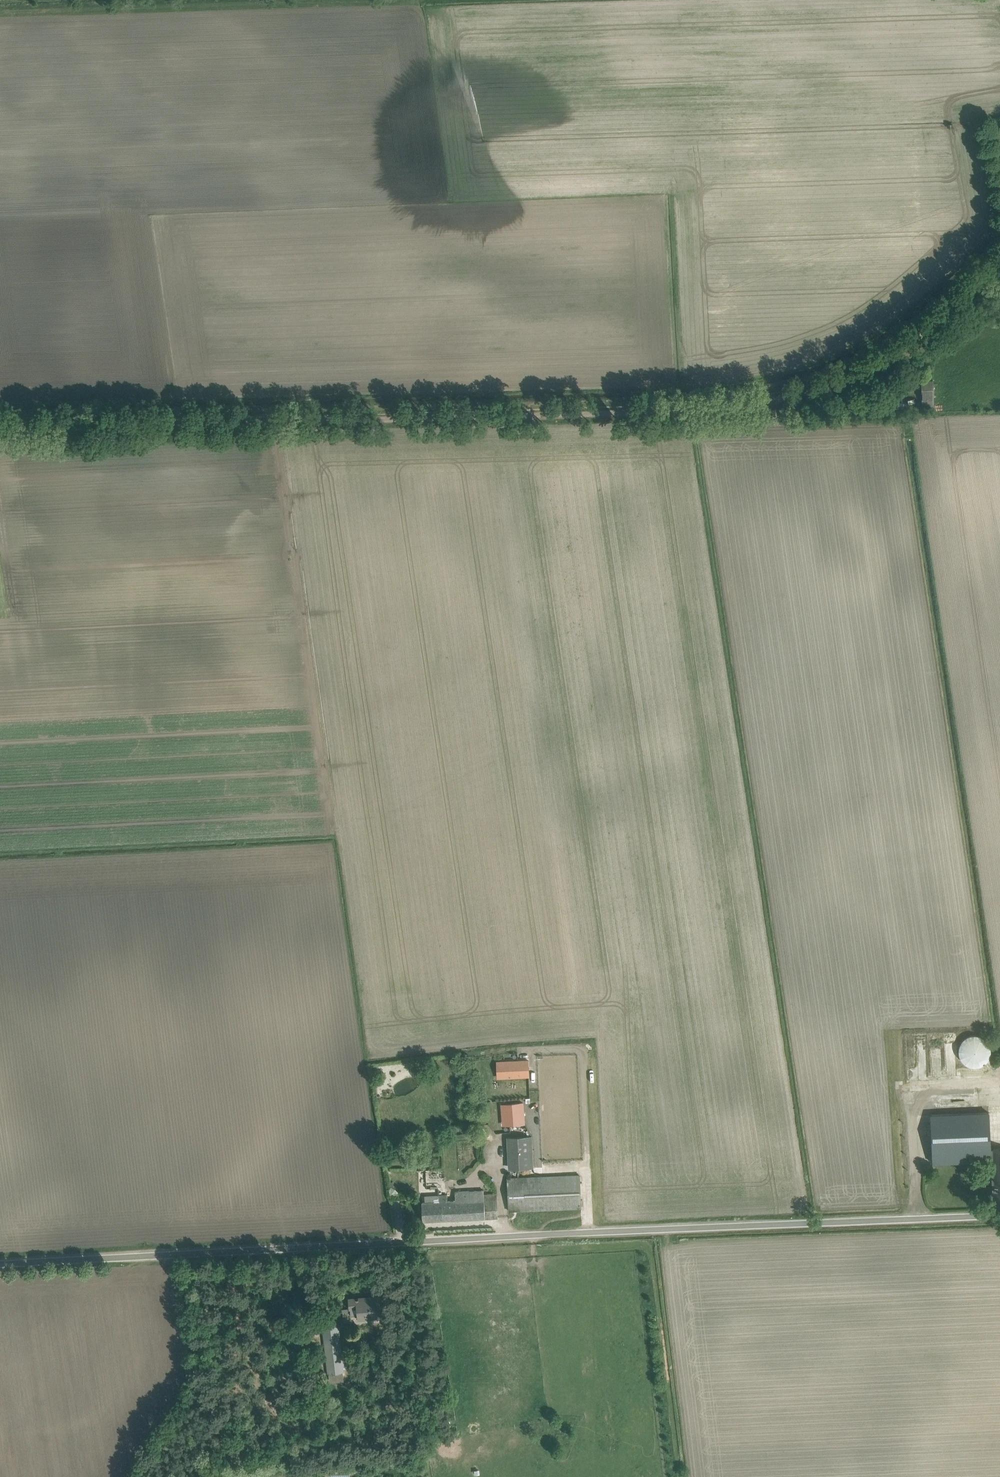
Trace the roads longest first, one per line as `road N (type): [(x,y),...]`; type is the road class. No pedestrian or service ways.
road 1 (track): [(0,427),(644,410),(780,398),(854,377),(902,351),(999,259)]
road 2 (unclassified): [(0,1263),(999,1215)]
road 3 (track): [(340,0),(0,13)]

